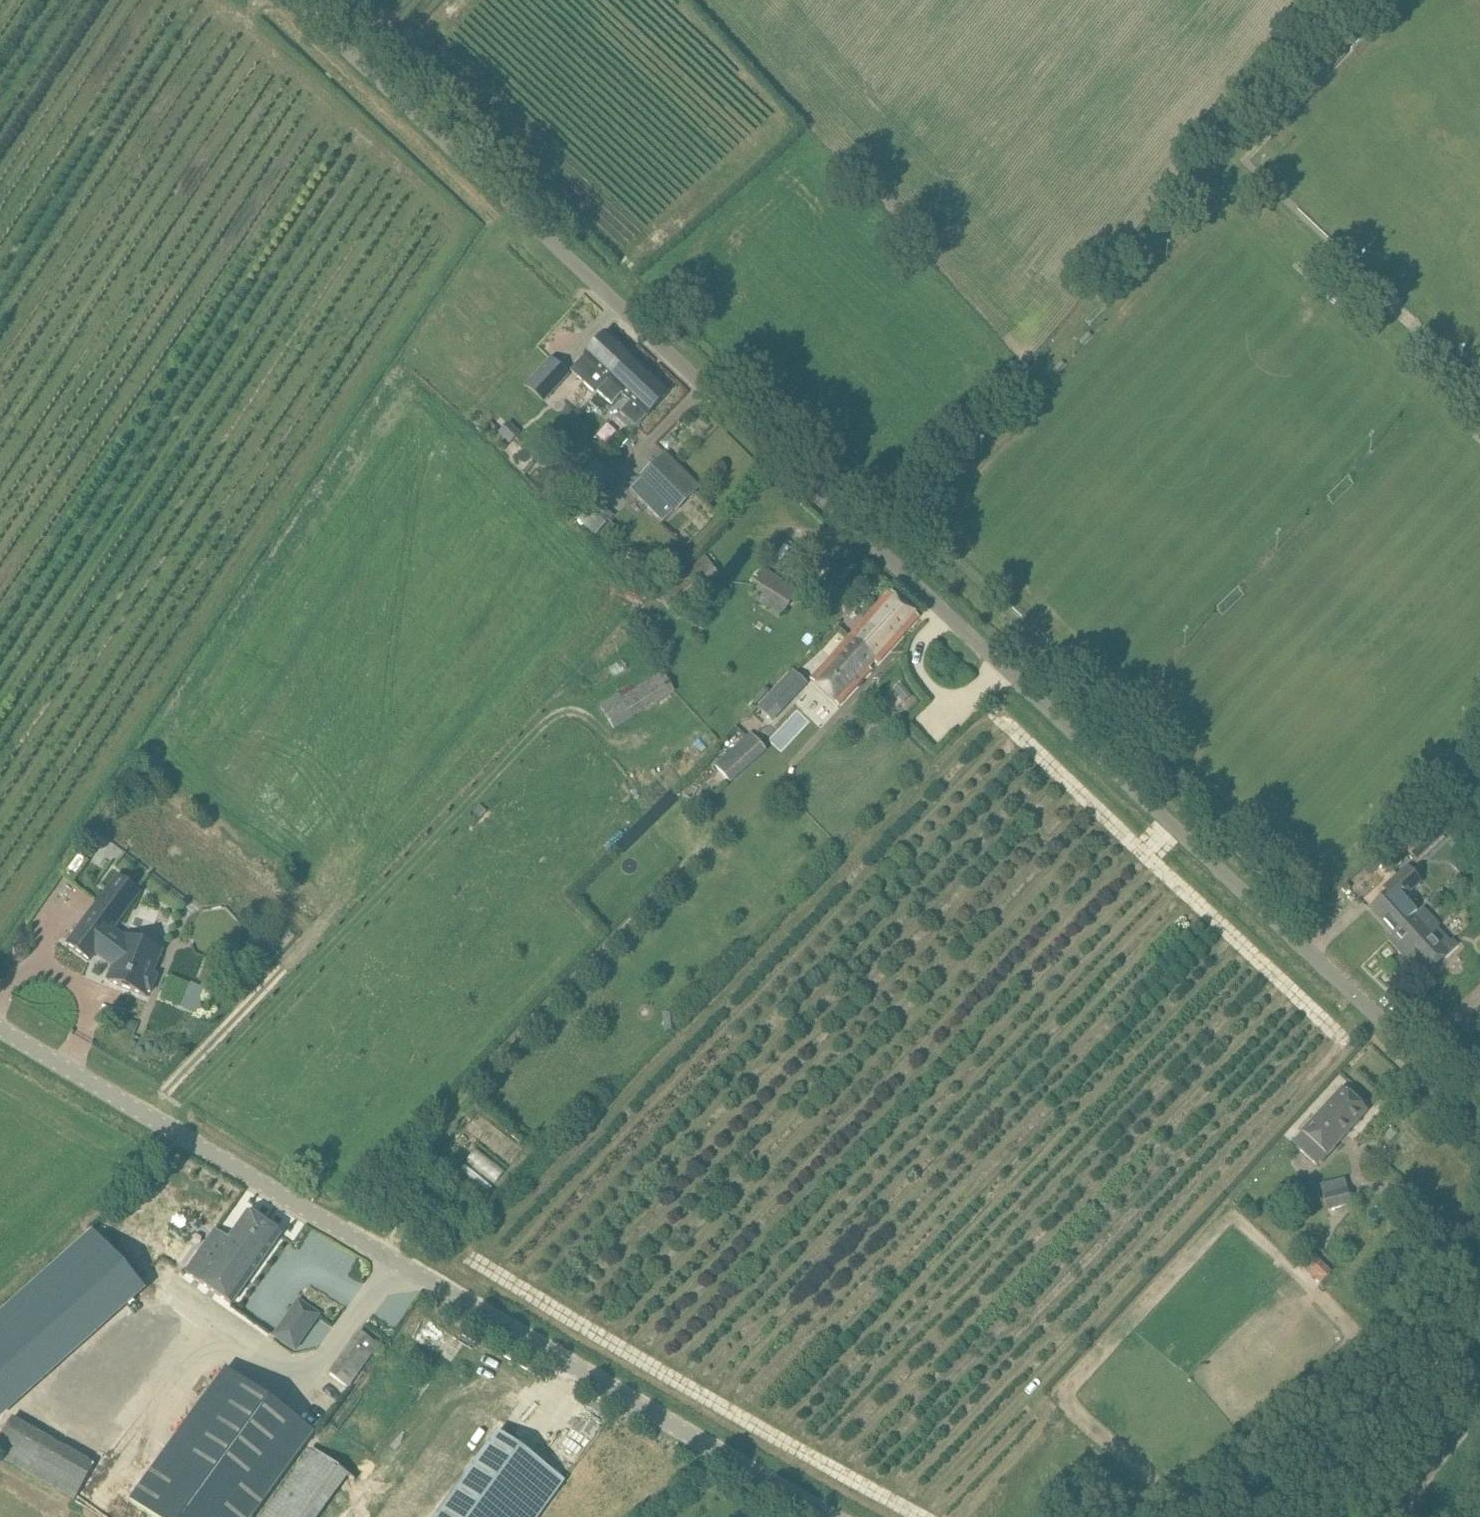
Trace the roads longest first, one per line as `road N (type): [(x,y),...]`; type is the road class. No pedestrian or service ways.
road 1 (unclassified): [(1479,1121),(291,0)]
road 2 (unclassified): [(833,1516),(0,1028)]
road 3 (unclassified): [(1479,1409),(1392,1516)]

